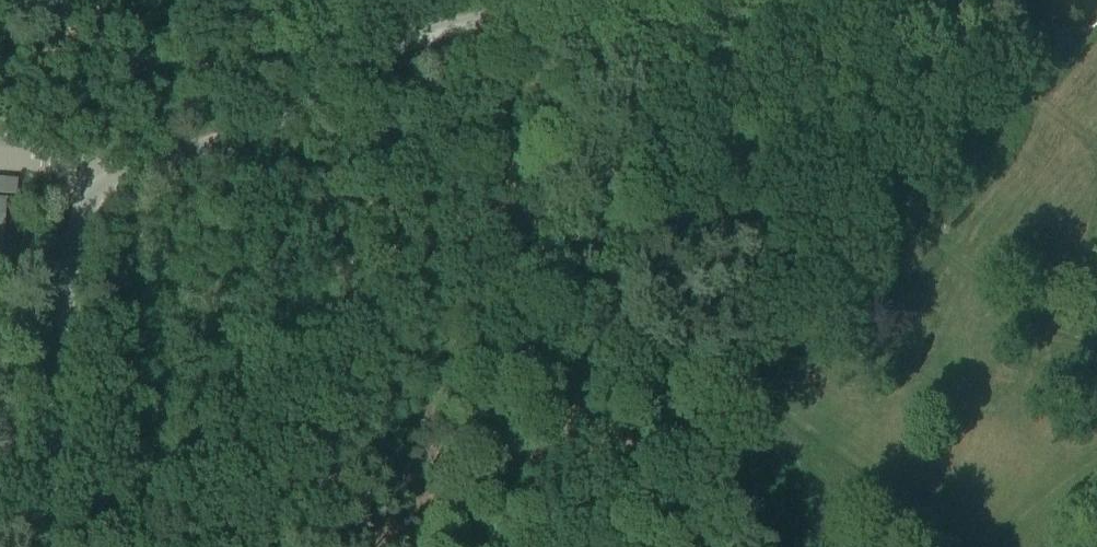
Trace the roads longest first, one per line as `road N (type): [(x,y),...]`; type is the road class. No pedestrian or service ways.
road 1 (unclassified): [(50,546),(62,315),(78,209),(93,178),(254,128),(439,25),(579,0)]

